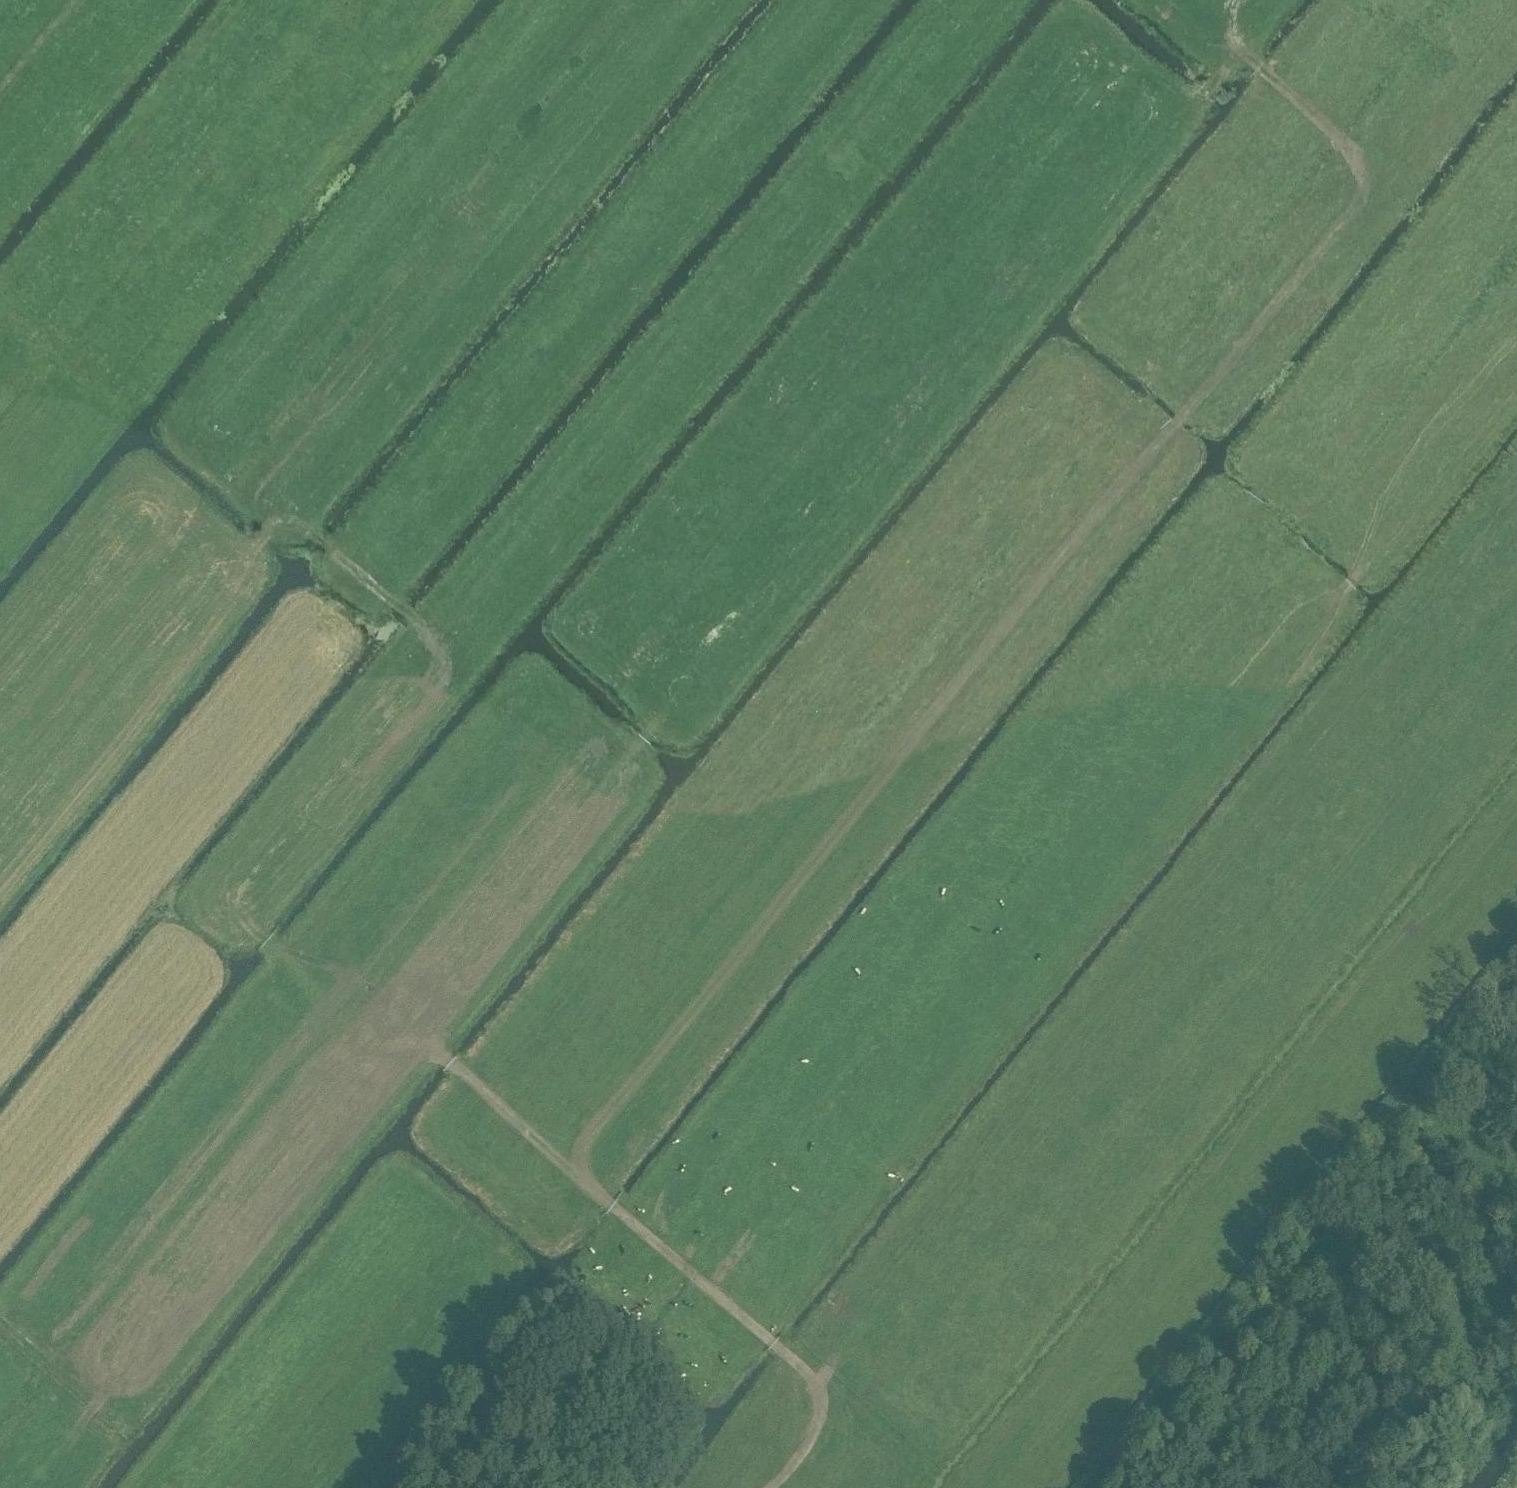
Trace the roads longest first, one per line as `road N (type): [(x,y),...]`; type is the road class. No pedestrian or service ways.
road 1 (track): [(771,1487),(818,1421),(817,1387),(423,1042)]

